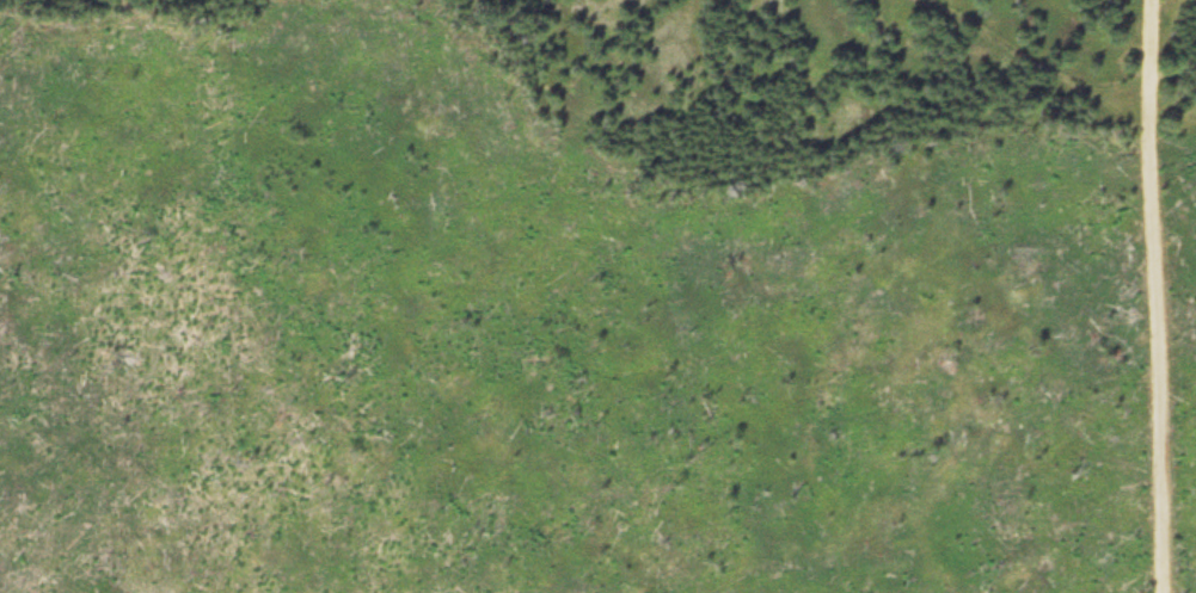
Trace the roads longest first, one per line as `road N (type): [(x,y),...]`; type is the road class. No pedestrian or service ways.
road 1 (residential): [(1164,592),(1155,0)]

